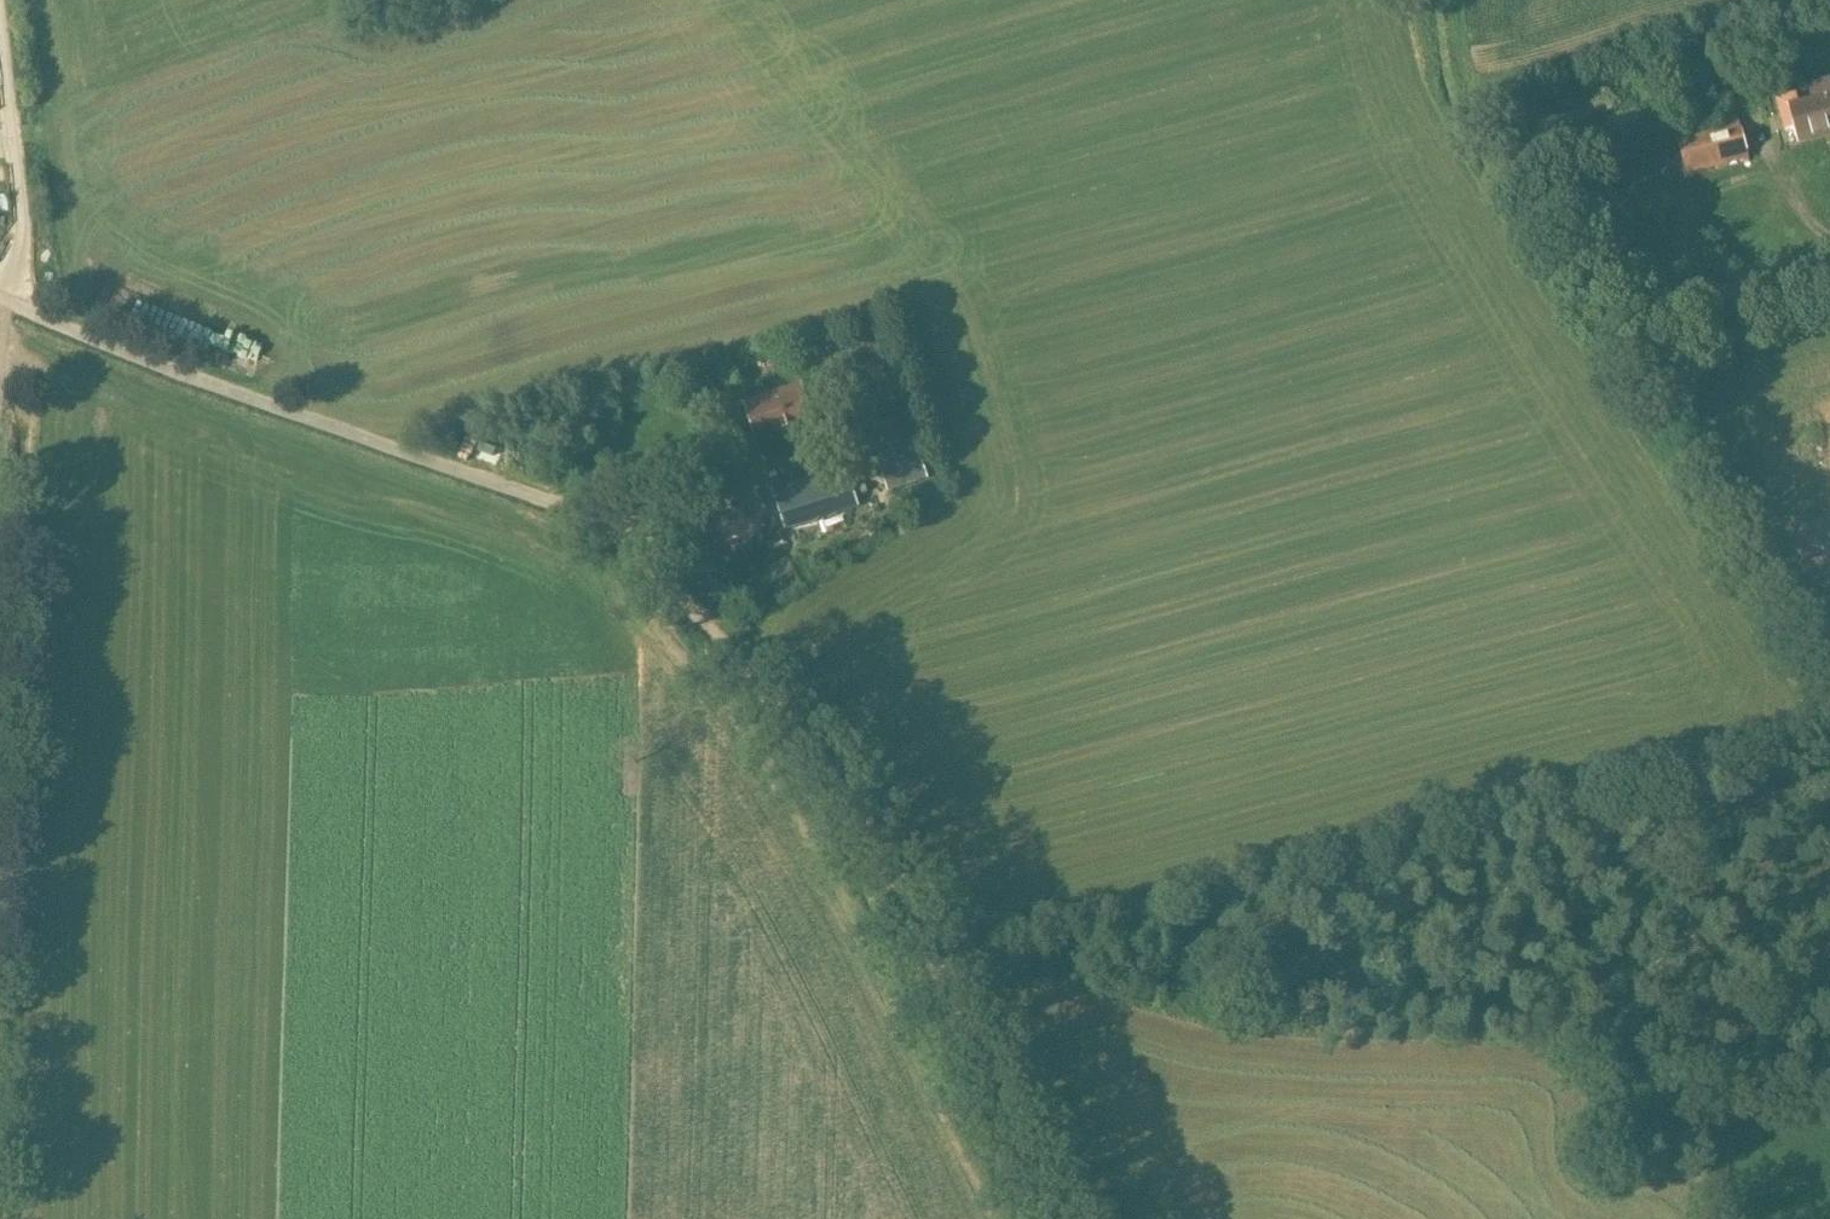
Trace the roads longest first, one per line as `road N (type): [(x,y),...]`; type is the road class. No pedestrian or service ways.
road 1 (track): [(1055,1218),(930,941),(862,823),(671,578),(570,511),(190,372),(0,292)]
road 2 (track): [(0,24),(23,303)]

